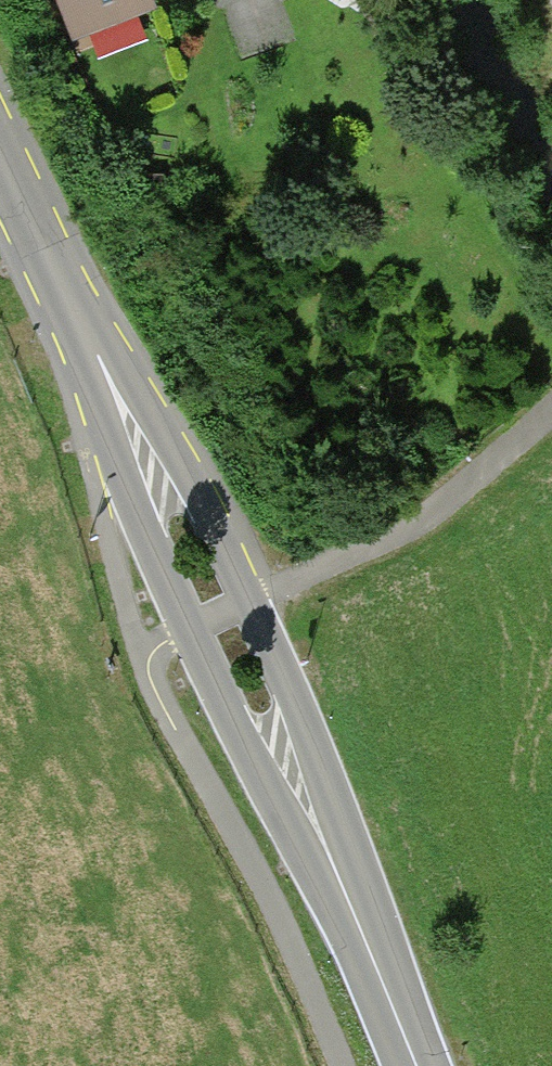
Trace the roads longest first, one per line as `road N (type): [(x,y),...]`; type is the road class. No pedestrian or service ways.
road 1 (primary): [(415,1065),(346,890),(221,616),(0,174)]
road 2 (track): [(221,616),(393,530),(551,407)]

